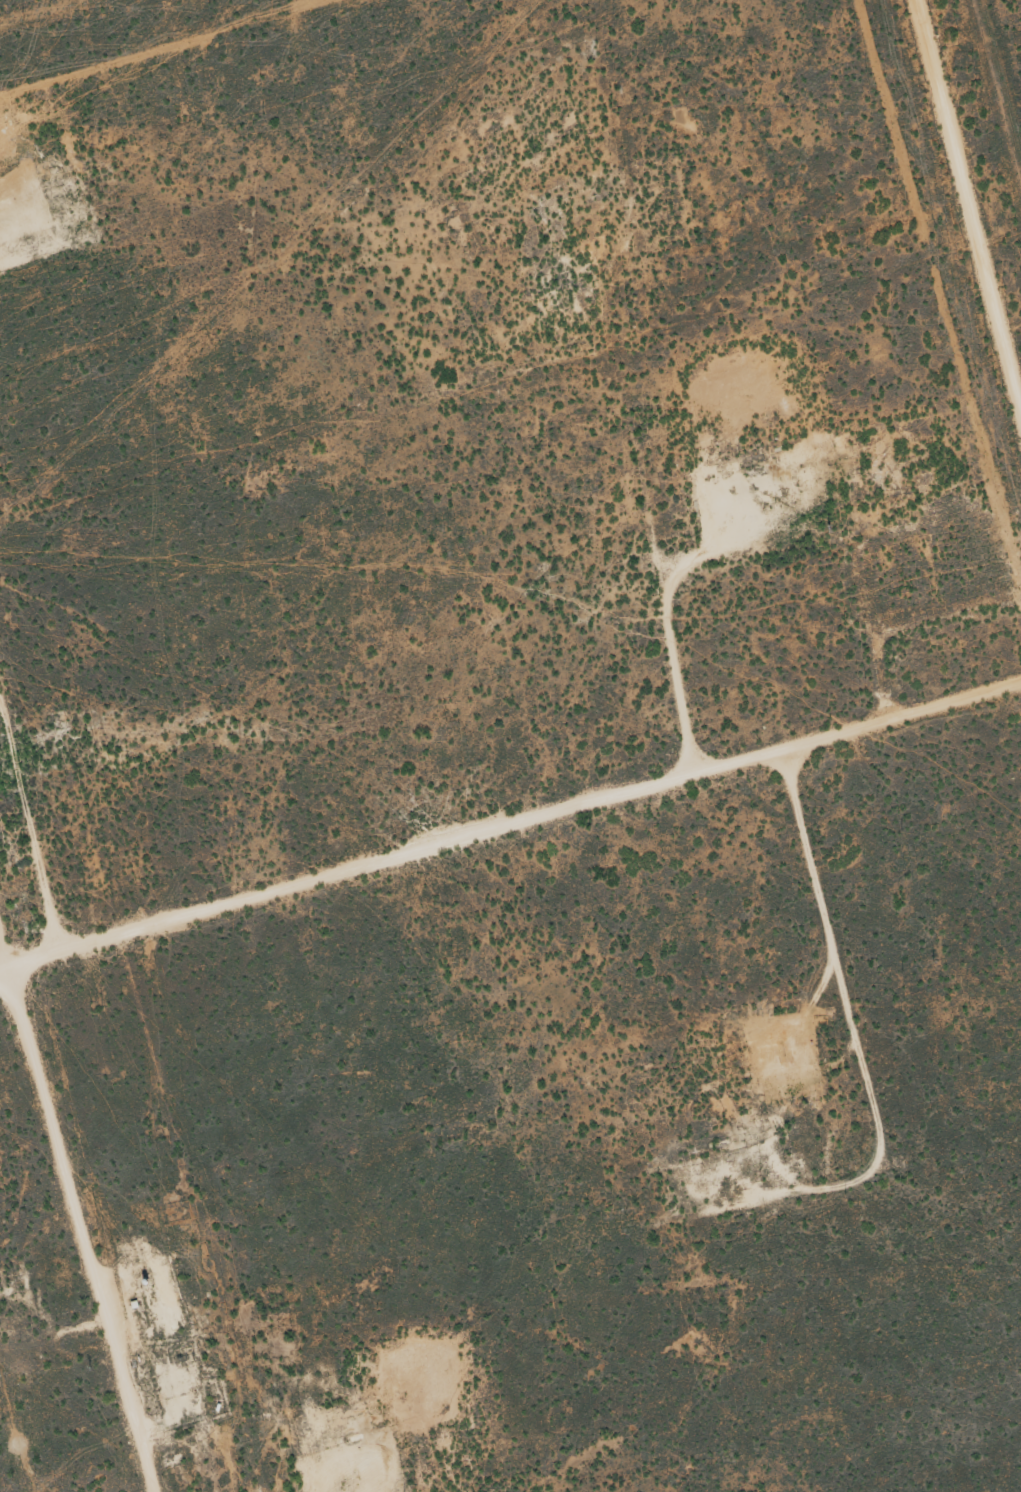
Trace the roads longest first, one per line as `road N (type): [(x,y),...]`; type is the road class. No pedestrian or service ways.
road 1 (track): [(1020,396),(921,0)]

